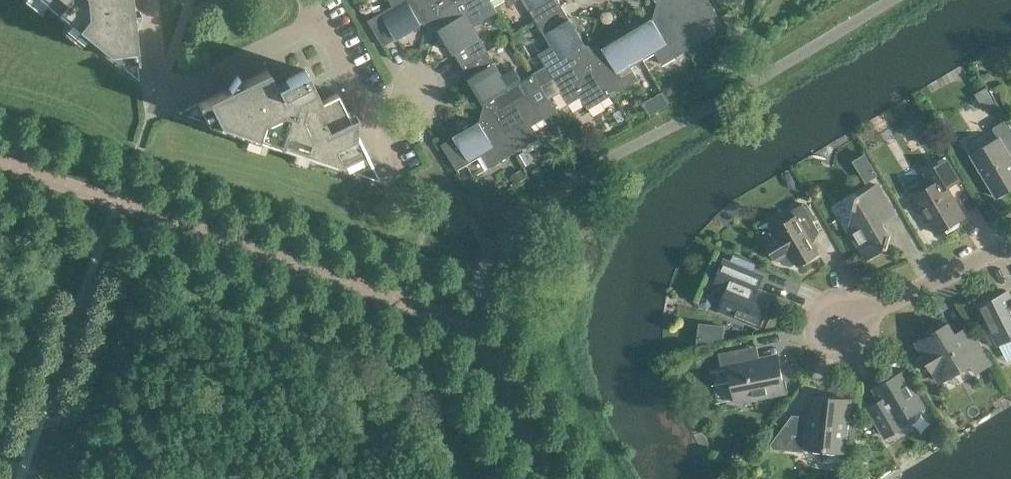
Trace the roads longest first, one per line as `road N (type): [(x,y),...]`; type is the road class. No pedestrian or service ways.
road 1 (residential): [(1010,243),(842,330)]
road 2 (residential): [(307,0),(366,108),(423,76)]

